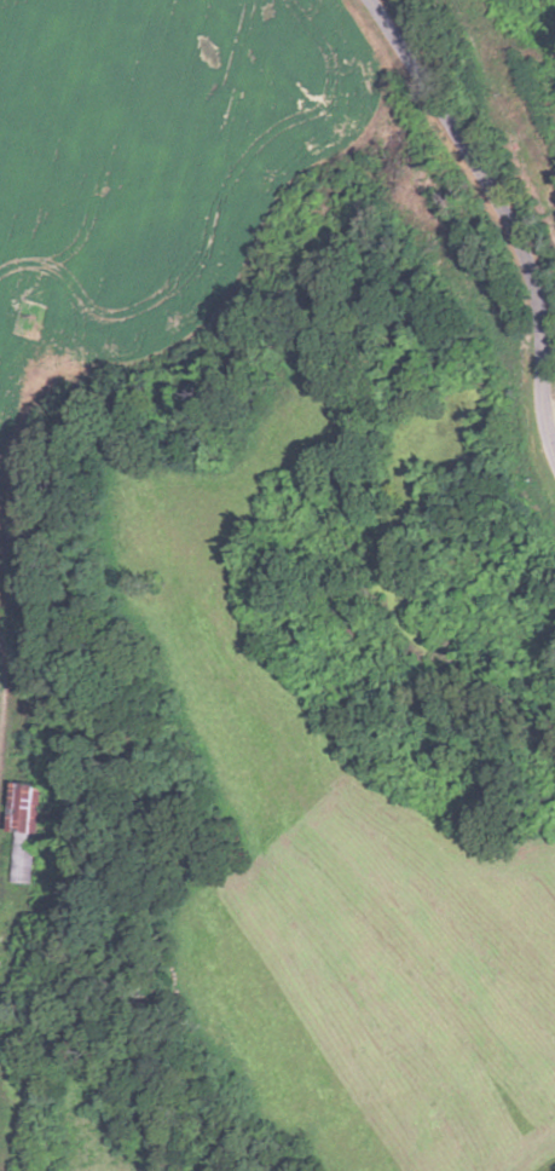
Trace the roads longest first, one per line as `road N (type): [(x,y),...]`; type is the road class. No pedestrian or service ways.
road 1 (residential): [(368,0),(495,198),(534,278),(554,456)]

